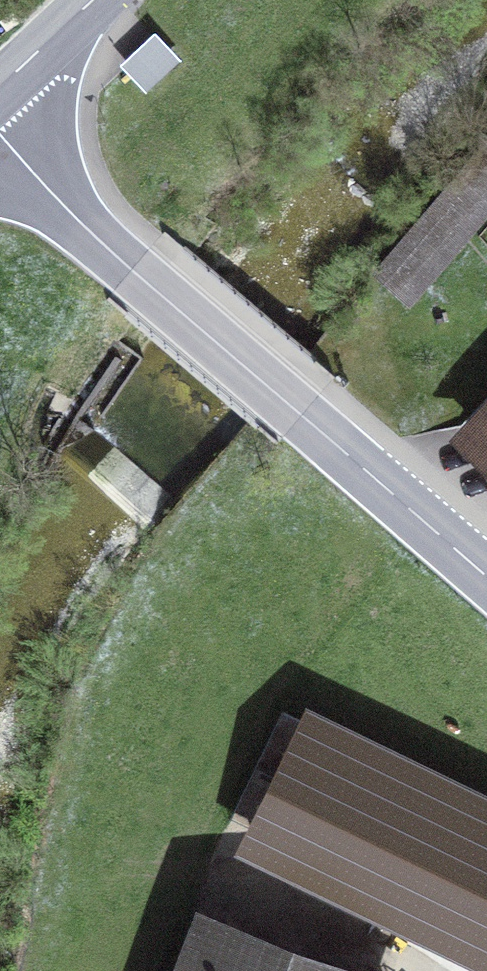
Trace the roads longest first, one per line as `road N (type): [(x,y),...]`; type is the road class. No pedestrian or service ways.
road 1 (tertiary): [(0,137),(131,269),(486,577)]
road 2 (track): [(258,906),(396,970)]
road 3 (secondary): [(0,86),(93,0)]

